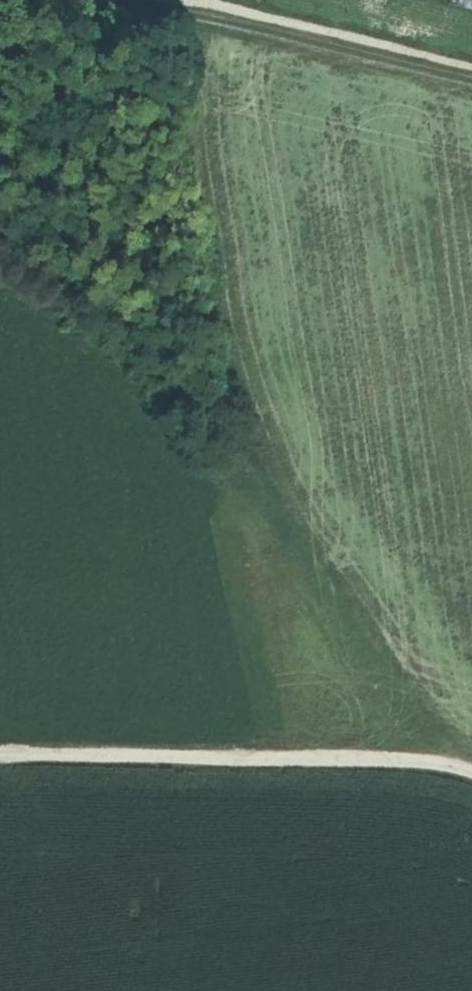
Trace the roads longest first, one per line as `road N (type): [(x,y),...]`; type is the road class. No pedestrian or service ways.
road 1 (track): [(0,239),(124,325),(201,401),(471,766)]
road 2 (track): [(471,774),(369,757),(0,760)]
road 3 (track): [(471,80),(196,18),(57,0)]

